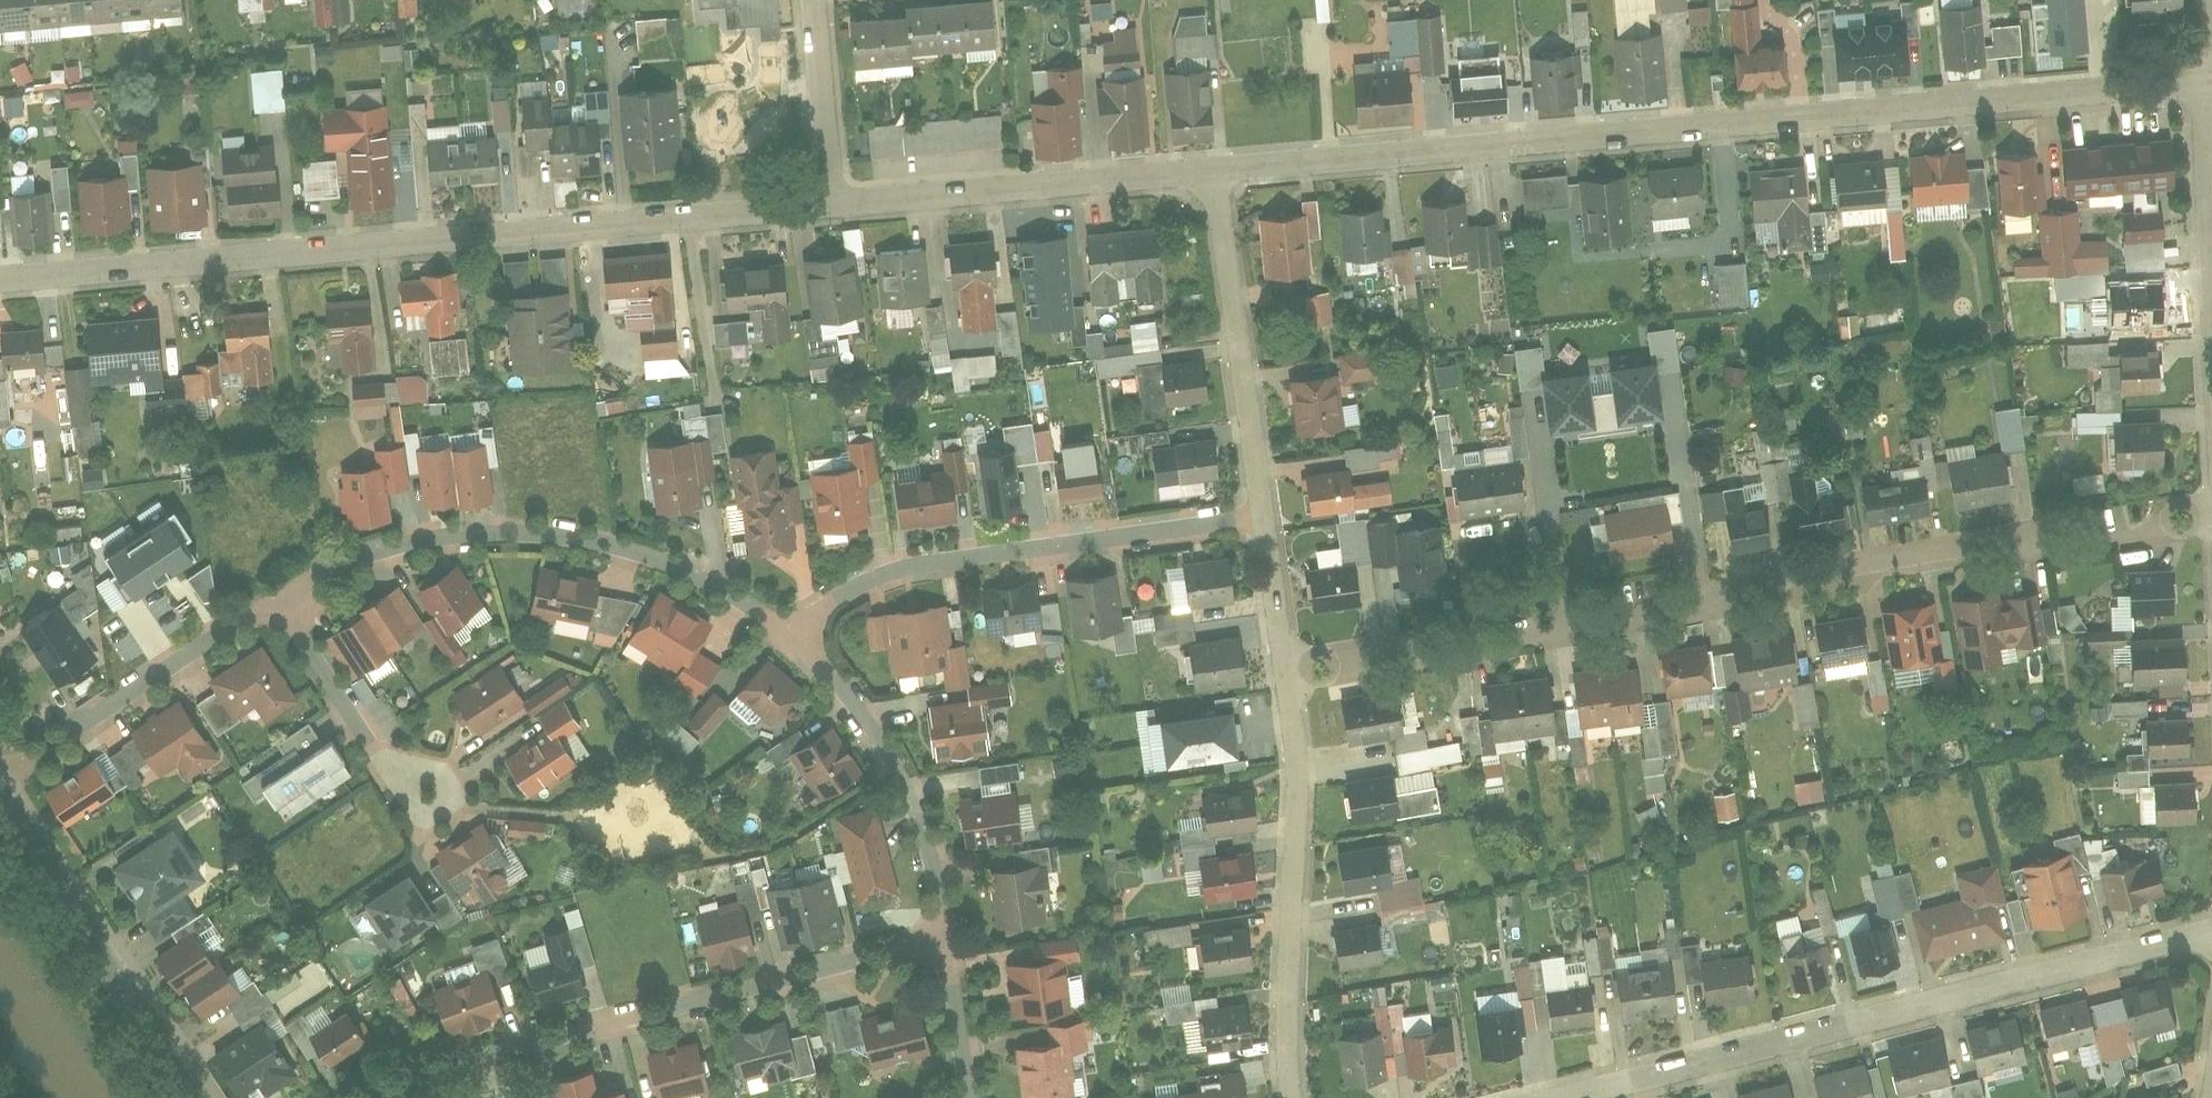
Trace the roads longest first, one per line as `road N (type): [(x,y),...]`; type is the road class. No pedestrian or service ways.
road 1 (residential): [(1215,169),(2205,81)]
road 2 (residential): [(1286,670),(1579,630),(1875,565),(2211,514)]
road 3 (residential): [(0,278),(830,204)]
road 4 (residential): [(1570,1097),(2211,930)]
road 5 (residential): [(367,1097),(478,1057),(942,936)]
road 6 (residential): [(276,599),(349,560),(411,543),(490,532),(559,535),(691,572),(801,636)]
road 7 (residential): [(801,636),(821,609),(893,572),(1264,516)]
road 8 (residential): [(1286,670),(1300,766),(1292,1097)]
road 9 (residential): [(830,204),(1215,169)]
road 10 (tertiary): [(199,1097),(0,800)]
road 11 (residential): [(1215,169),(1264,516)]
road 12 (residential): [(801,636),(898,771),(923,829),(942,936)]
road 13 (residential): [(0,780),(276,599)]
road 14 (residential): [(276,599),(396,787),(419,798)]
road 15 (residential): [(813,0),(830,204)]
road 16 (residential): [(942,936),(969,1097)]
road 17 (residential): [(1264,516),(1286,670)]
road 18 (residential): [(2211,214),(2205,81)]

